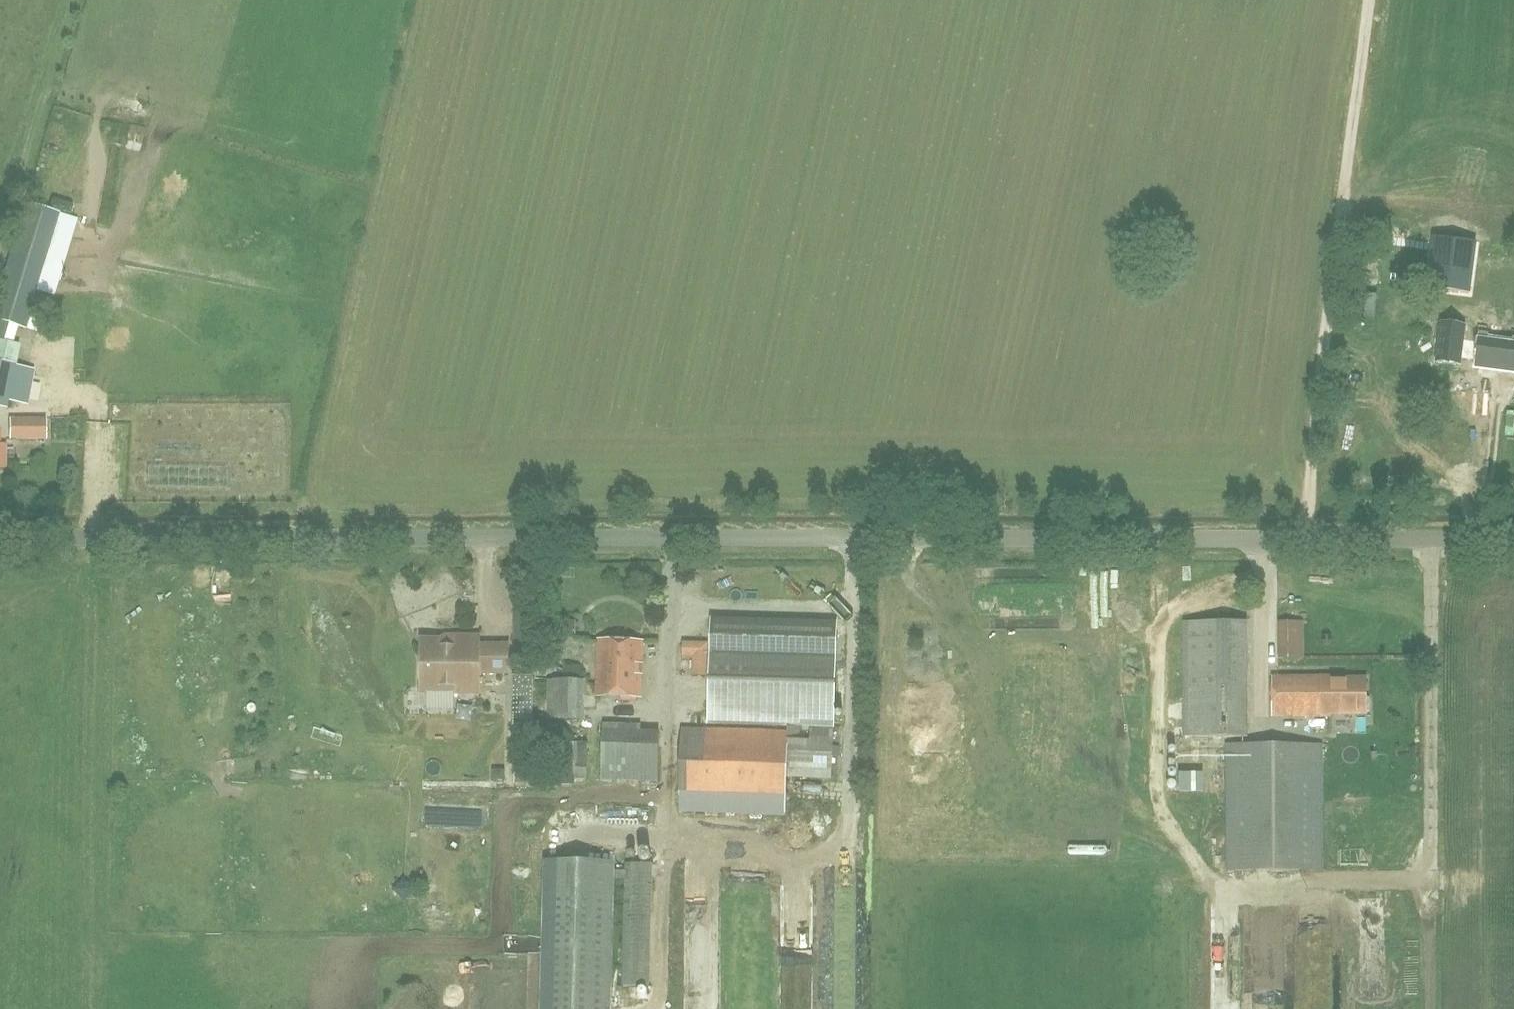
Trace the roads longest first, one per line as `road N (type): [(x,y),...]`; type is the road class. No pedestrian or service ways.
road 1 (unclassified): [(1513,543),(0,537)]
road 2 (track): [(1303,543),(1381,0)]

